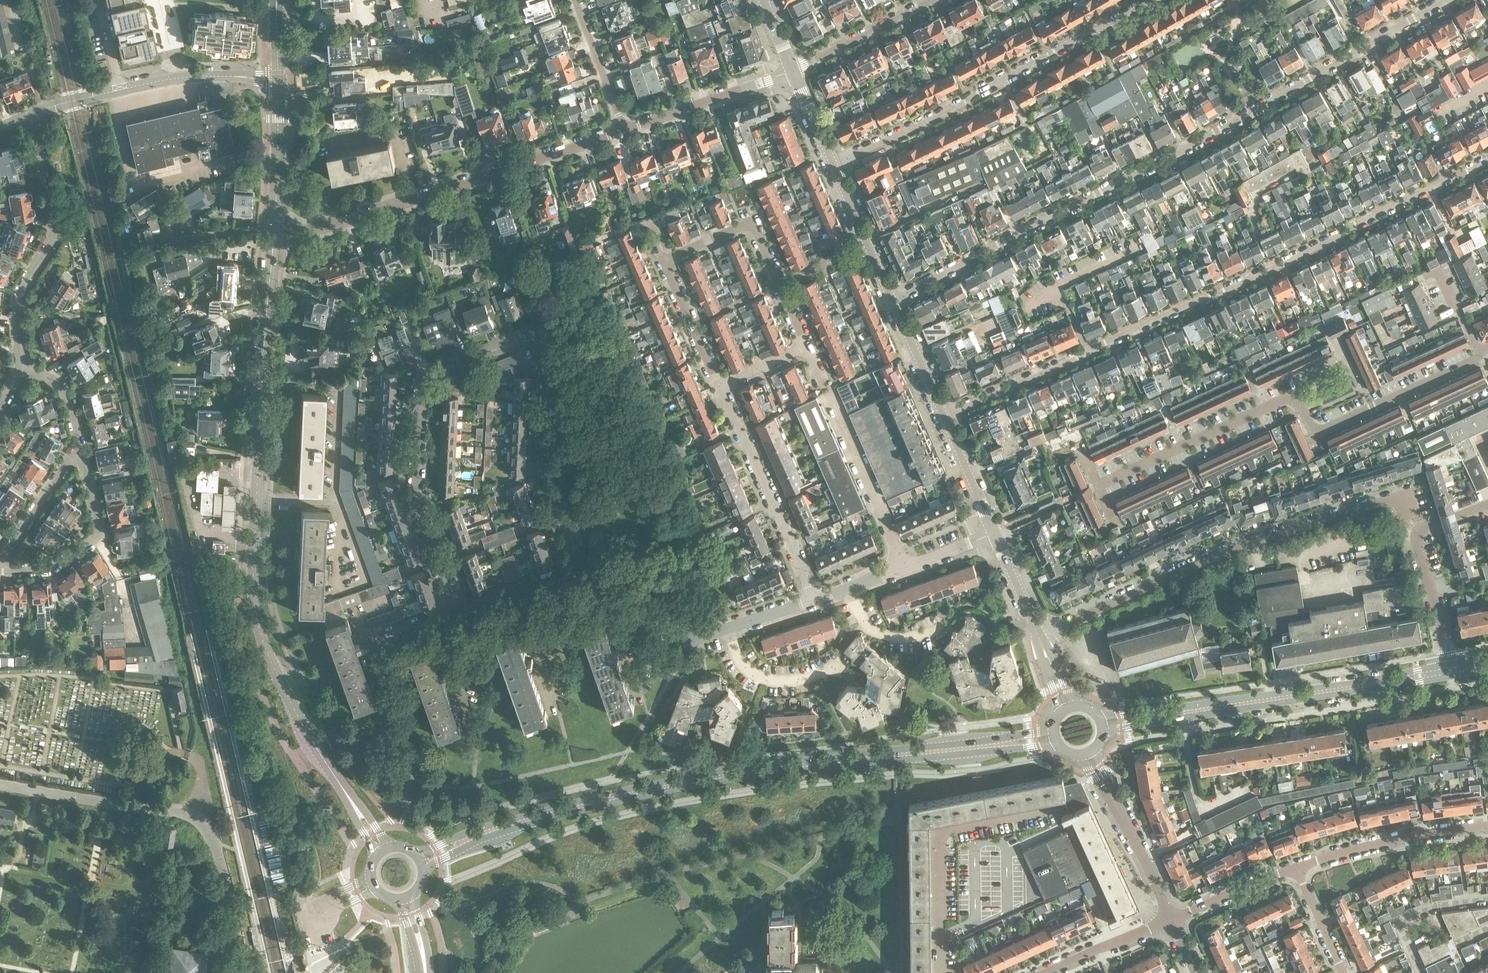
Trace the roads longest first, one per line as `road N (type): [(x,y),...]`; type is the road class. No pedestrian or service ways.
road 1 (residential): [(1443,0),(1147,174),(893,298)]
road 2 (residential): [(1487,160),(1234,287),(946,416)]
road 3 (primary): [(423,859),(490,830),(622,793),(1002,745)]
road 4 (secondary): [(340,784),(292,702),(255,611),(275,229)]
road 5 (residential): [(1480,352),(1316,433),(1299,401),(1280,403),(1098,485)]
road 6 (residential): [(1036,629),(1256,541),(1401,495),(1408,517)]
road 7 (residential): [(807,351),(752,224),(662,261),(720,387)]
road 8 (residential): [(275,229),(319,230),(623,129)]
road 9 (residential): [(239,972),(229,898),(206,830),(191,818),(0,785)]
road 10 (residential): [(1143,0),(837,168)]
road 11 (residential): [(452,612),(420,503),(422,385),(435,370),(518,339)]
road 12 (primary): [(1158,716),(1449,672)]
road 13 (residential): [(580,567),(549,480),(549,372),(538,333),(518,339)]
road 14 (residential): [(937,972),(933,827),(1048,808)]
road 15 (residential): [(21,366),(19,290),(53,239),(27,118)]
road 16 (residential): [(720,387),(815,599)]
road 17 (residential): [(906,567),(823,387)]
road 18 (residential): [(79,444),(96,533),(50,566),(0,570)]
road 19 (residential): [(1295,868),(1387,841),(1487,827)]
road 20 (residential): [(623,129),(792,72)]
road 21 (tertiary): [(121,90),(180,77),(278,78)]
road 22 (secondary): [(275,229),(278,78)]
road 23 (residential): [(923,0),(792,72)]
road 24 (residential): [(841,660),(811,680),(763,680),(747,673),(728,630)]
road 25 (residential): [(1449,672),(1418,529)]
road 26 (residential): [(957,611),(922,636),(897,638),(865,624),(845,589)]
road 27 (tertiary): [(893,298),(837,168)]
road 28 (residential): [(0,558),(79,444)]
road 29 (residential): [(574,0),(623,129)]
road 30 (tertiary): [(1170,919),(1111,796)]
road 31 (residential): [(1045,972),(1170,919)]
road 32 (residential): [(1170,919),(1295,868)]
road 33 (tertiary): [(946,416),(893,298)]
road 34 (residential): [(554,707),(527,634),(530,585)]
road 35 (tertiary): [(994,532),(946,416)]

